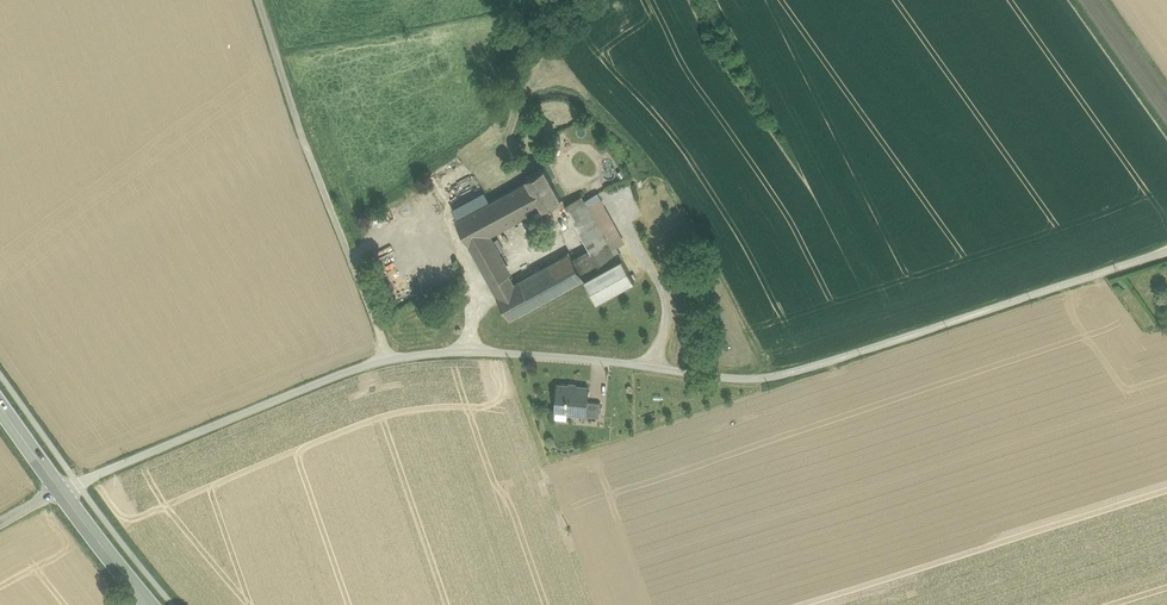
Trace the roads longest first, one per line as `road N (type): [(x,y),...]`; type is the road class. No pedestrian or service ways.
road 1 (unclassified): [(1166,251),(770,378),(465,351),(389,354)]
road 2 (unclassified): [(389,354),(260,0)]
road 3 (unclassified): [(389,354),(59,488)]
road 4 (track): [(578,169),(619,201),(667,302),(664,368)]
road 5 (primary): [(59,488),(151,604)]

